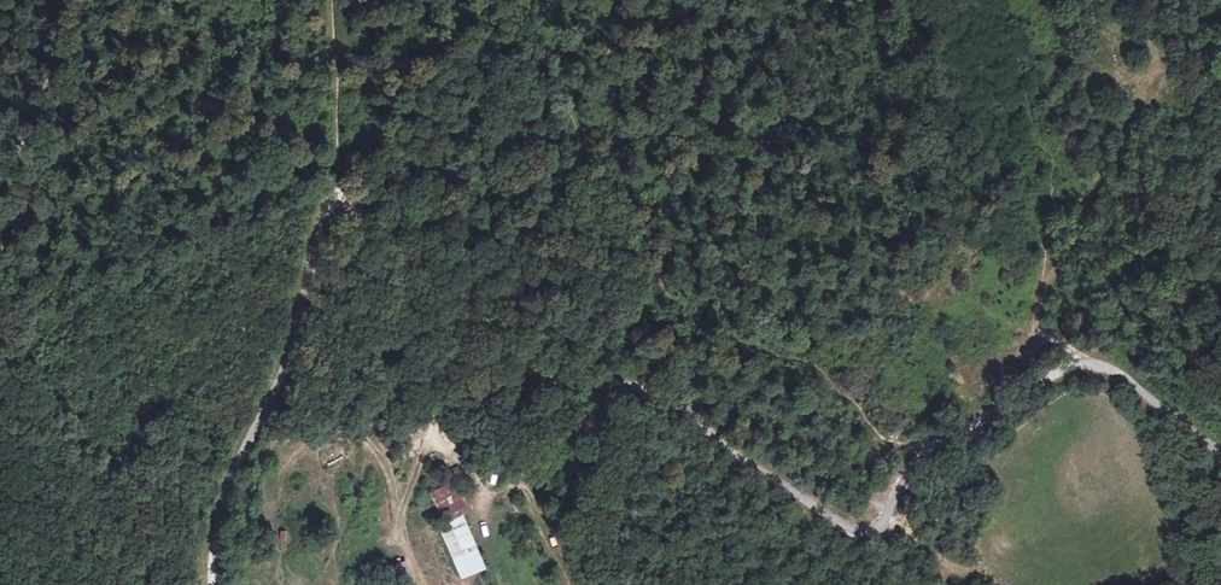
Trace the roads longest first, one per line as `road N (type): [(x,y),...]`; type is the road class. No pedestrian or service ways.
road 1 (unclassified): [(213,584),(236,461),(293,358),(314,252),(344,209),(390,231),(435,283),(513,350),(554,375),(660,389),(726,443),(844,520),(871,522),(885,513),(929,446),(1045,371),(1086,361),(1121,372),(1220,442)]
road 2 (track): [(331,0),(344,209)]
road 3 (track): [(1045,271),(1072,246),(1140,101)]
road 4 (track): [(435,283),(441,413)]

